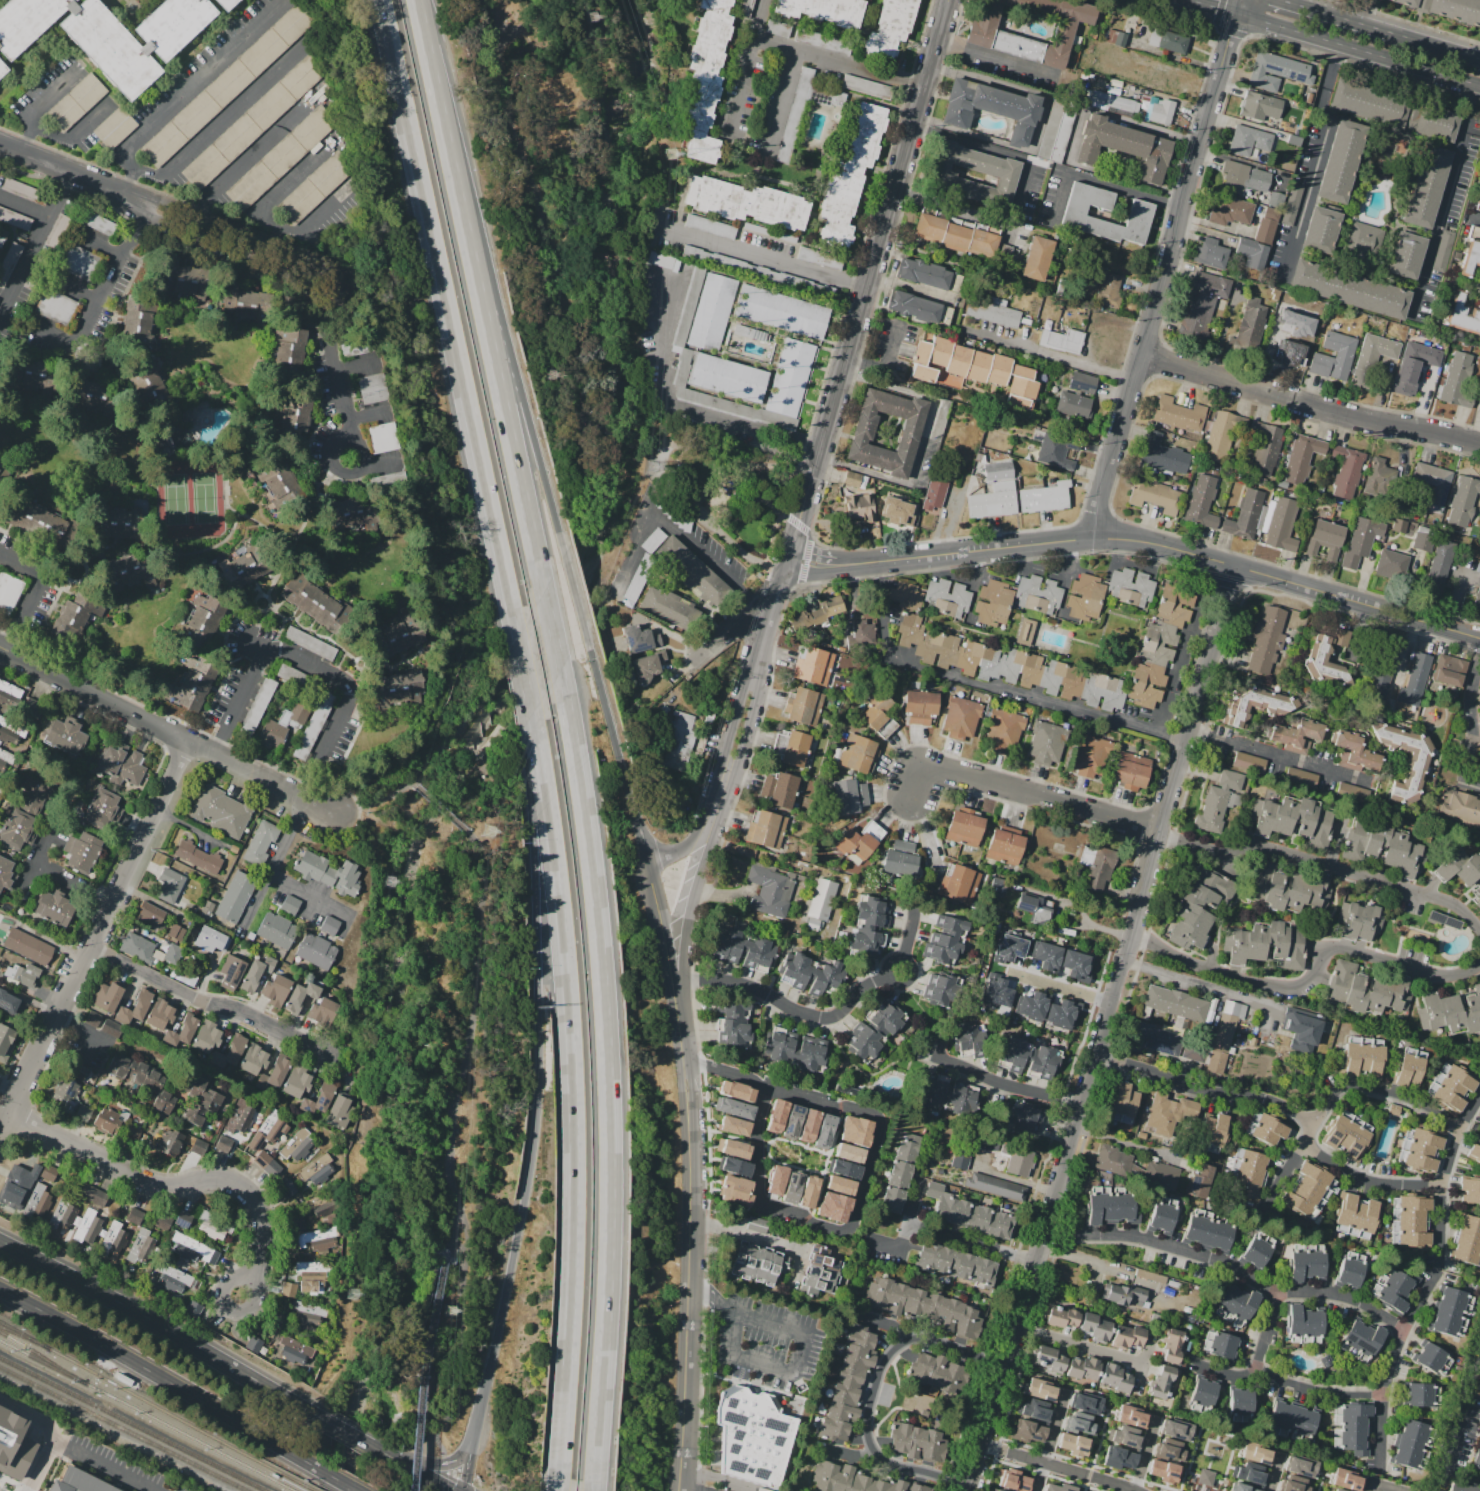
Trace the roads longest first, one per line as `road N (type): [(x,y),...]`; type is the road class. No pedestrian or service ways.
road 1 (residential): [(969,1490),(1234,567)]
road 2 (motorway): [(598,1490),(615,1195),(612,1099),(598,904),(560,670)]
road 3 (motorway): [(532,712),(561,904),(571,1097),(560,1467)]
road 4 (residential): [(789,558),(819,565),(1120,539),(1479,641)]
road 5 (motorway): [(532,712),(541,1093),(530,1186),(482,1406)]
road 6 (motorway): [(382,0),(517,637)]
road 7 (residential): [(681,1490),(692,1150),(674,980),(651,867)]
road 8 (residential): [(1238,14),(1096,511),(1097,540)]
road 9 (residential): [(813,475),(947,0)]
road 10 (residential): [(319,267),(291,247),(123,193),(150,215),(275,269),(314,296),(321,292)]
road 11 (trunk): [(332,1423),(0,1241)]
road 12 (residential): [(332,815),(0,648)]
road 13 (trunk): [(0,1290),(323,1471)]
road 14 (residential): [(247,1277),(265,1232),(263,1215),(242,1188),(224,1180),(154,1186),(10,1114)]
road 15 (residential): [(1140,358),(1370,425),(1479,445)]
road 16 (motorway): [(543,590),(473,250)]
road 17 (motorway): [(565,551),(473,250)]
road 18 (residential): [(1160,833),(922,766),(913,797)]
road 19 (motorway): [(473,250),(419,0)]
road 20 (secondary): [(1238,14),(1479,86)]
road 21 (motorway): [(651,867),(584,626)]
road 22 (residential): [(194,746),(93,947)]
road 23 (residential): [(93,947),(0,1133)]
road 24 (residential): [(674,980),(714,807)]
road 25 (motorway): [(482,1406),(469,1448),(448,1466),(379,1449)]
road 26 (residential): [(0,144),(123,193)]
road 27 (residential): [(696,661),(785,571)]
road 28 (residential): [(247,1277),(222,1287),(231,1312),(257,1303),(247,1277)]

